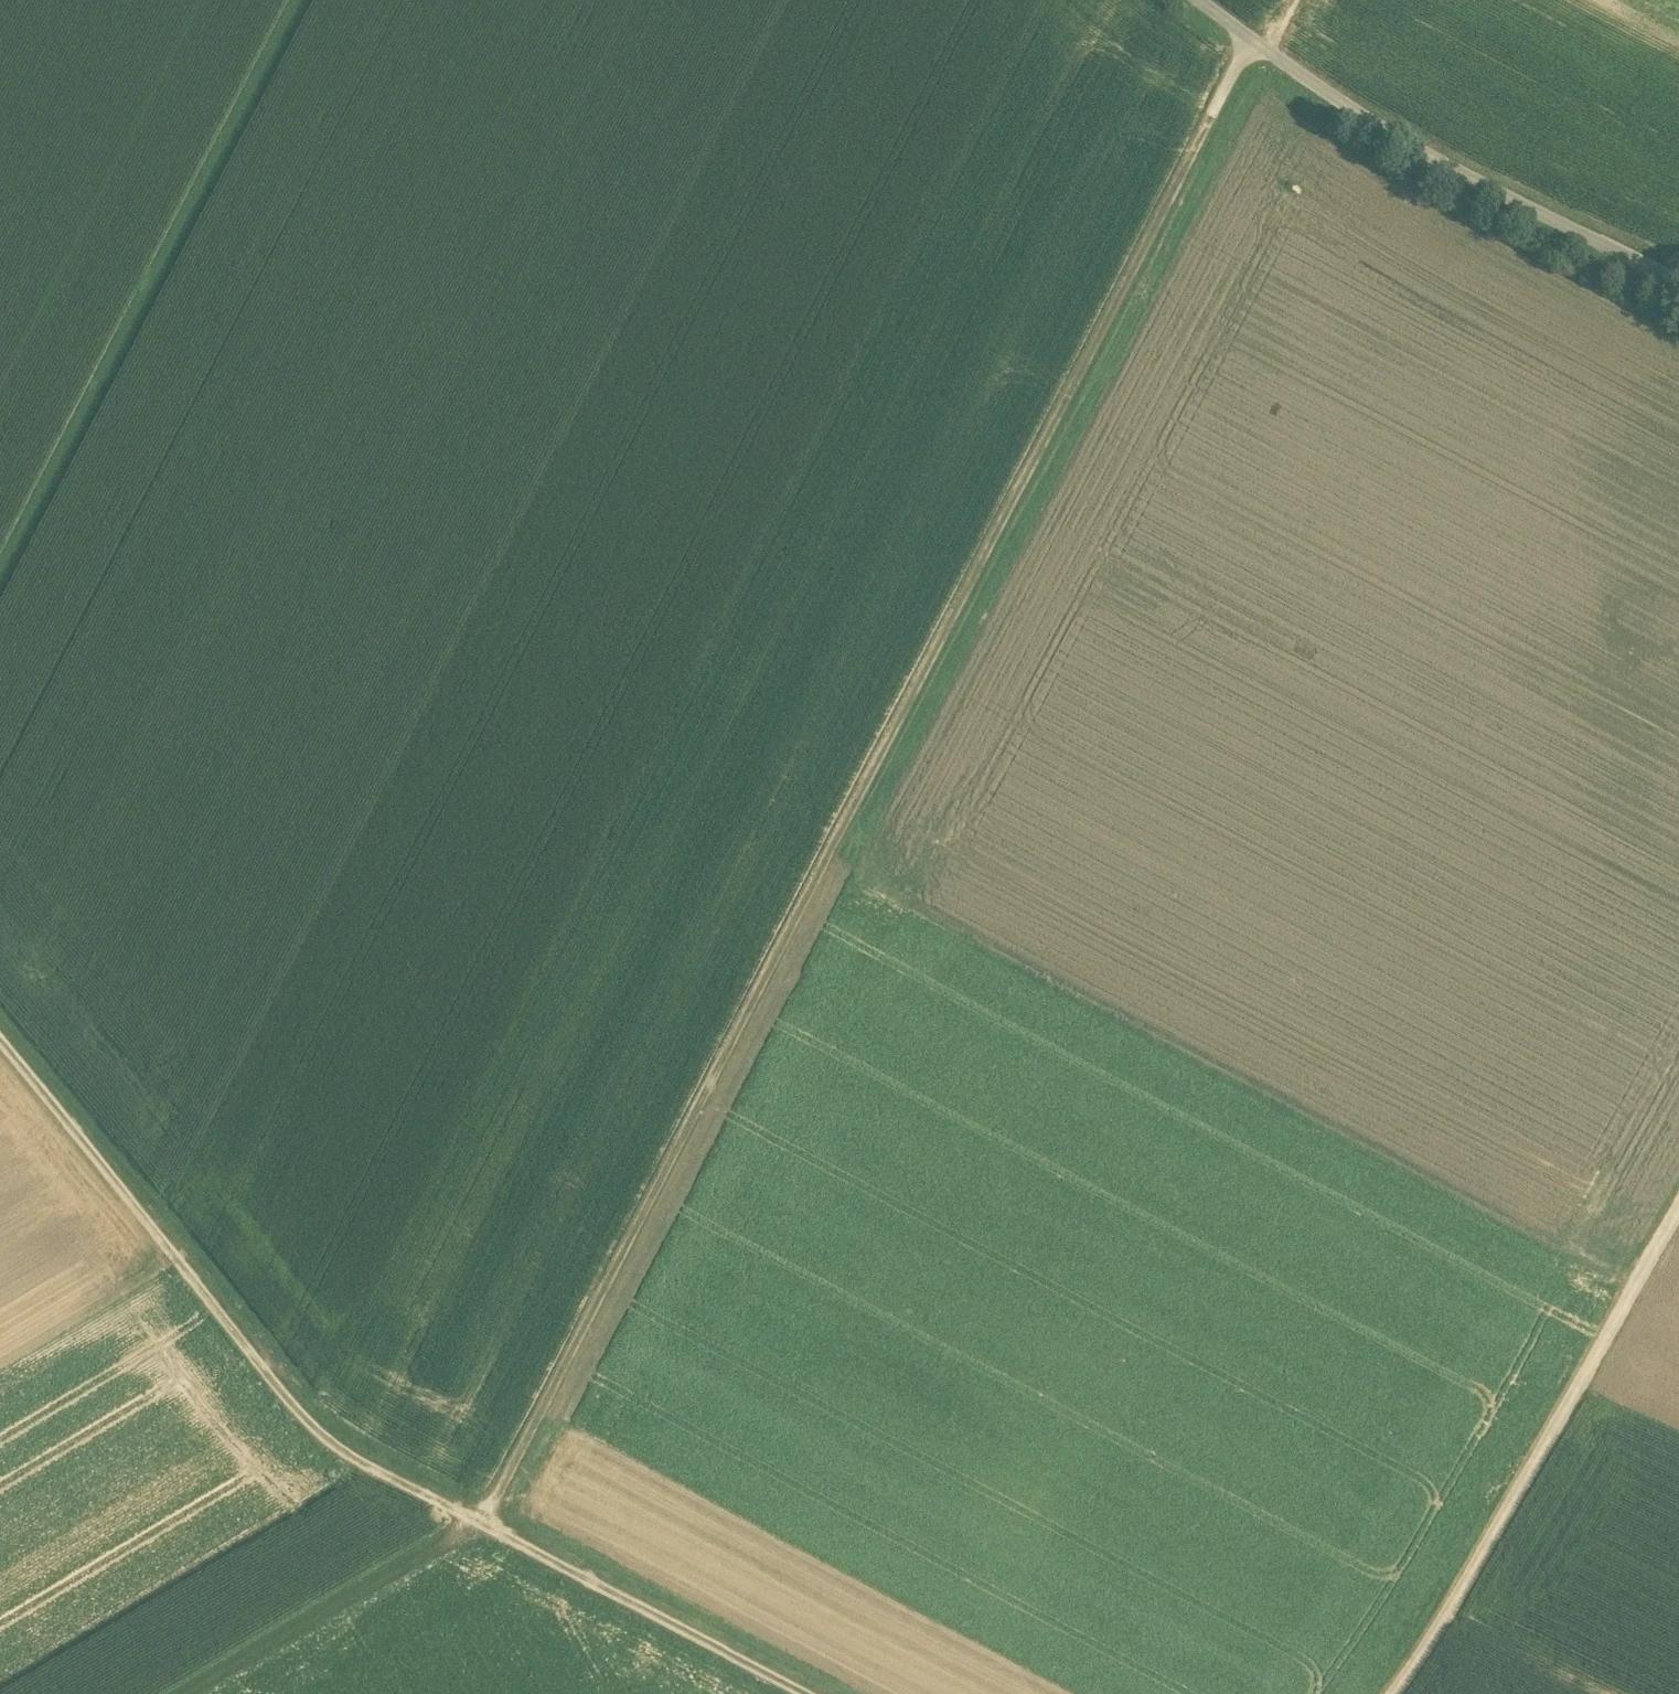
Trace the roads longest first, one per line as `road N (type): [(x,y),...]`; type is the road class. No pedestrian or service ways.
road 1 (track): [(1249,41),(481,1529),(452,1536),(187,1693)]
road 2 (track): [(0,1045),(323,1444),(797,1693)]
road 3 (track): [(1391,1693),(1444,1620),(1678,1202)]
road 4 (track): [(1678,280),(1406,146),(1192,0)]

